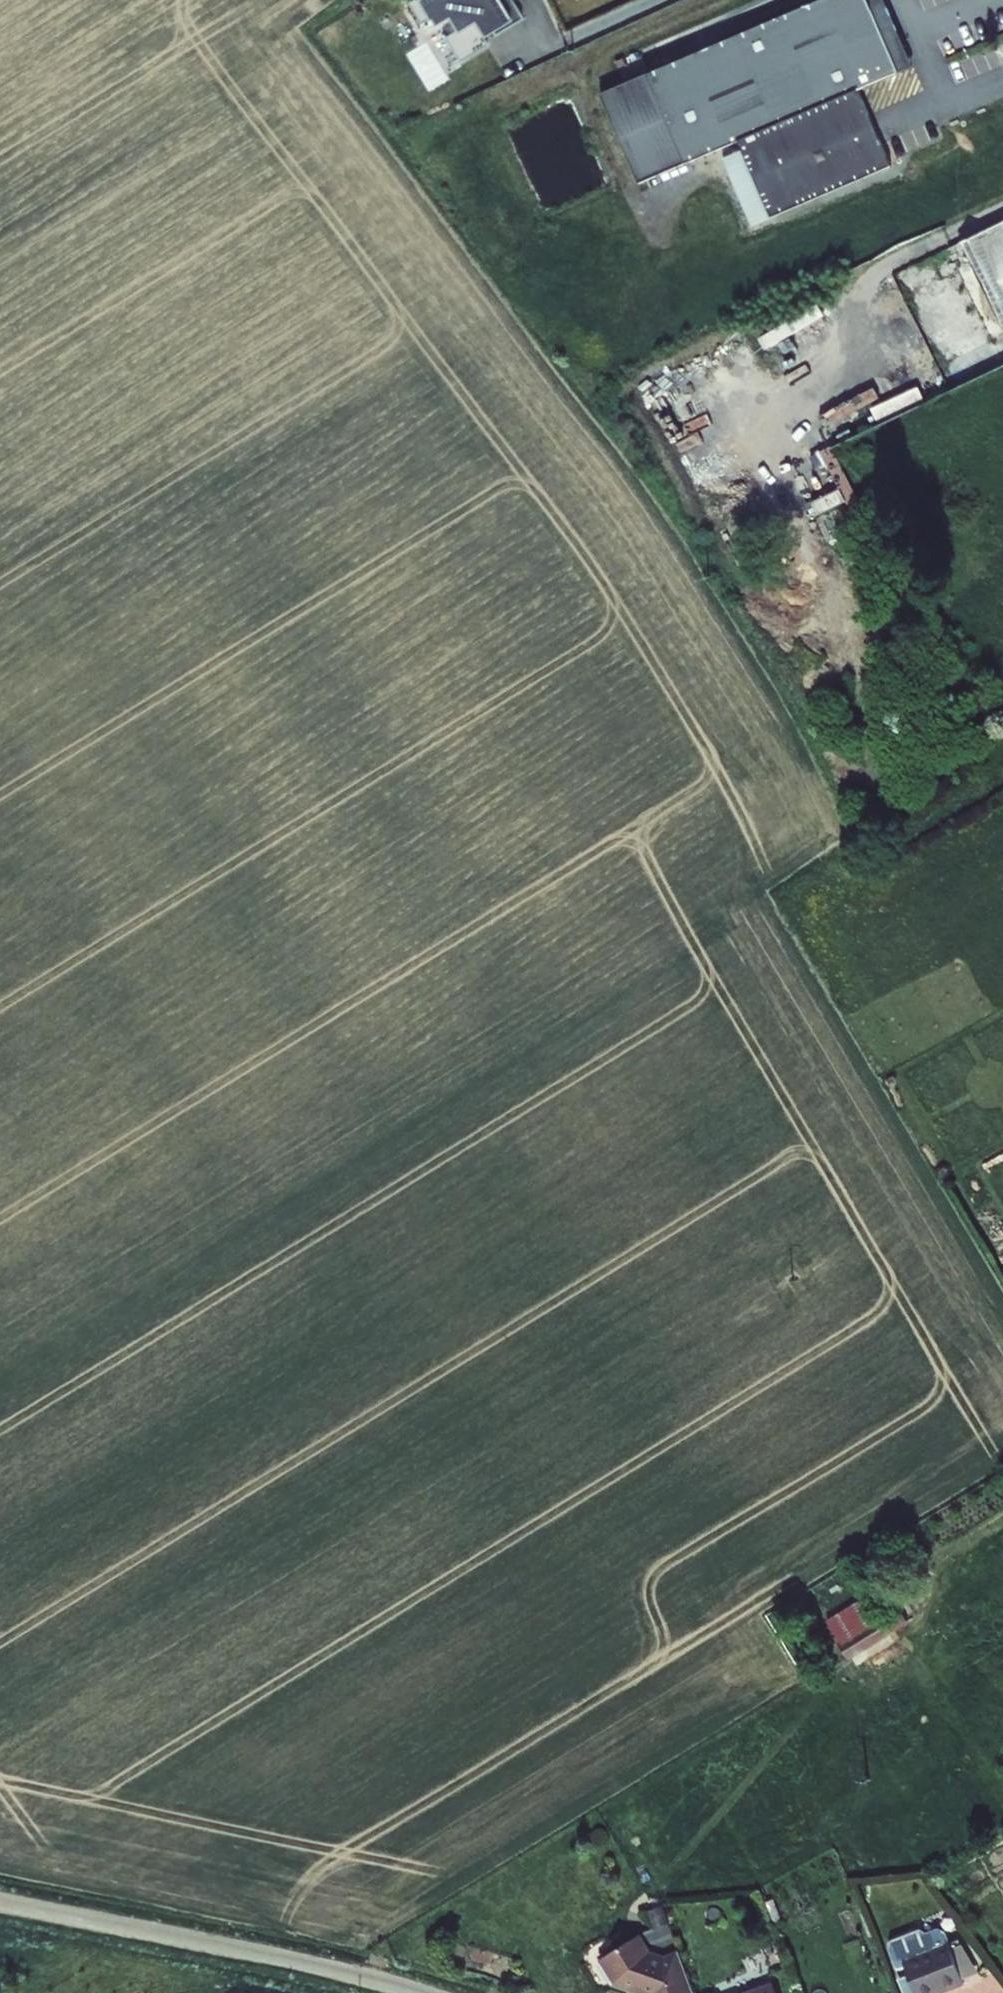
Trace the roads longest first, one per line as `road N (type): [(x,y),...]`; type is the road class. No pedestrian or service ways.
road 1 (unclassified): [(0,1898),(421,1992)]

